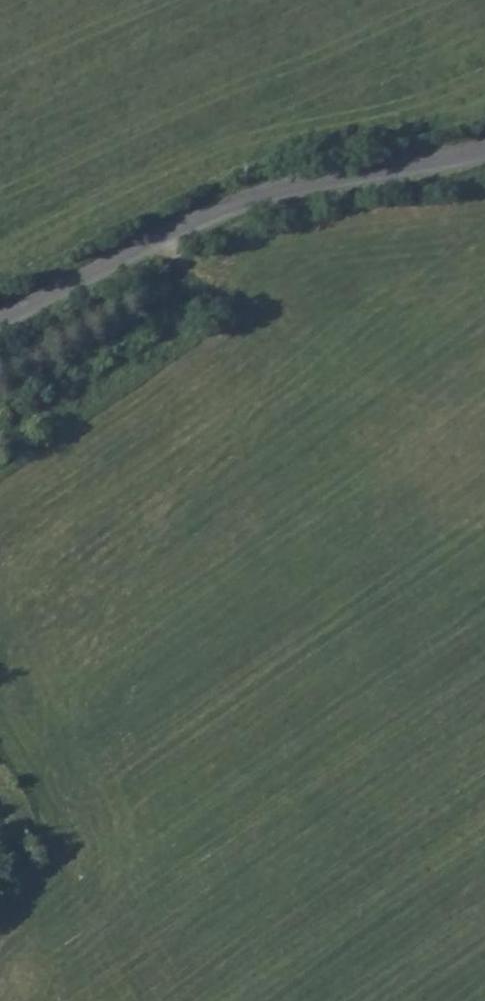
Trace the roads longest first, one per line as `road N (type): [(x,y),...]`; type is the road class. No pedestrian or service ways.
road 1 (unclassified): [(0,315),(236,203),(484,150)]

